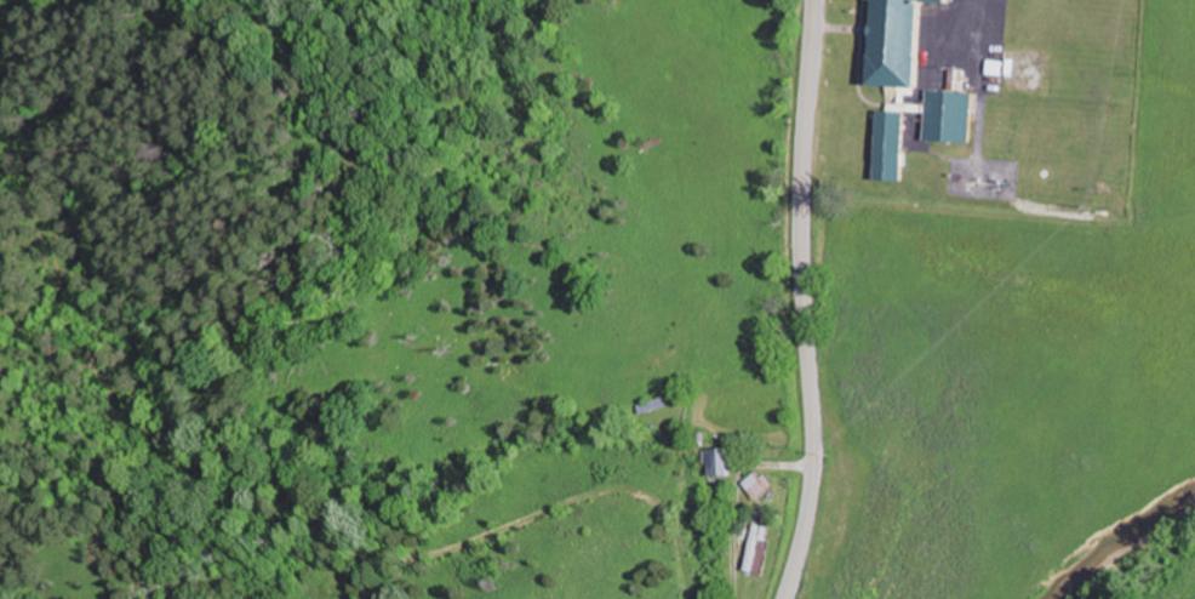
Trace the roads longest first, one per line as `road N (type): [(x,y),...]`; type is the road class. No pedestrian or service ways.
road 1 (secondary): [(783,598),(811,468),(799,205),(814,0)]

